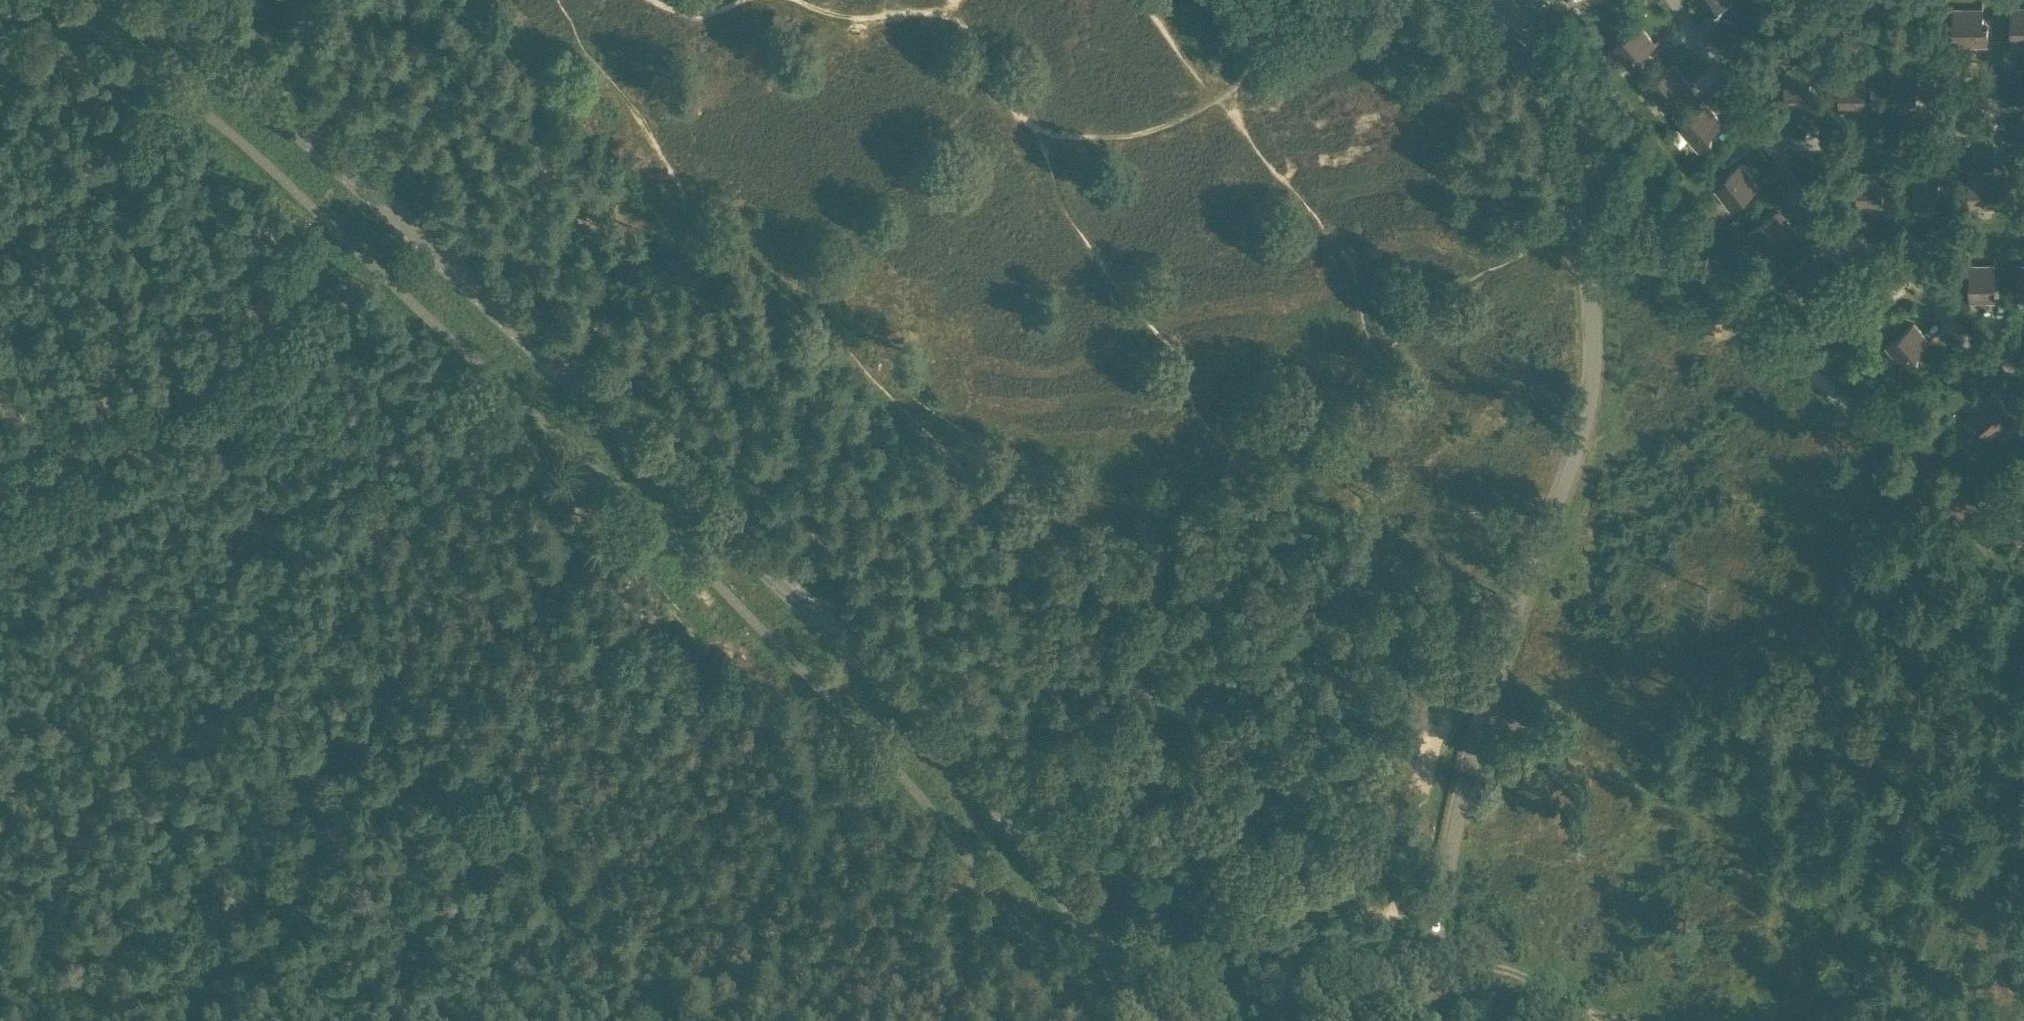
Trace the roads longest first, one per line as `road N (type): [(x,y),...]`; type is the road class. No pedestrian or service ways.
road 1 (tertiary): [(1148,1020),(1013,821),(908,702),(356,173),(138,0)]
road 2 (unclassified): [(1420,1020),(1455,820),(1486,703),(1594,382),(1583,131),(1494,0)]
road 3 (track): [(1583,131),(1727,298),(1899,447),(1981,534)]
road 4 (track): [(1607,1020),(1433,941)]

